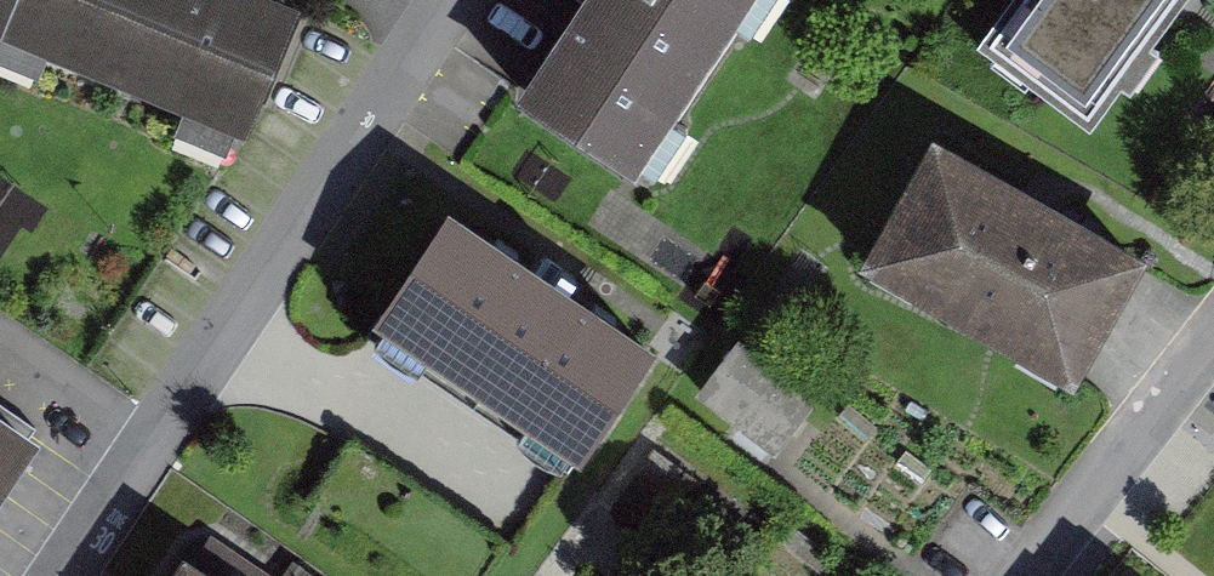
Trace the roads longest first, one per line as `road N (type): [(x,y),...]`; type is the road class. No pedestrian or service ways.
road 1 (residential): [(56,575),(437,0)]
road 2 (residential): [(1029,575),(1213,337)]

